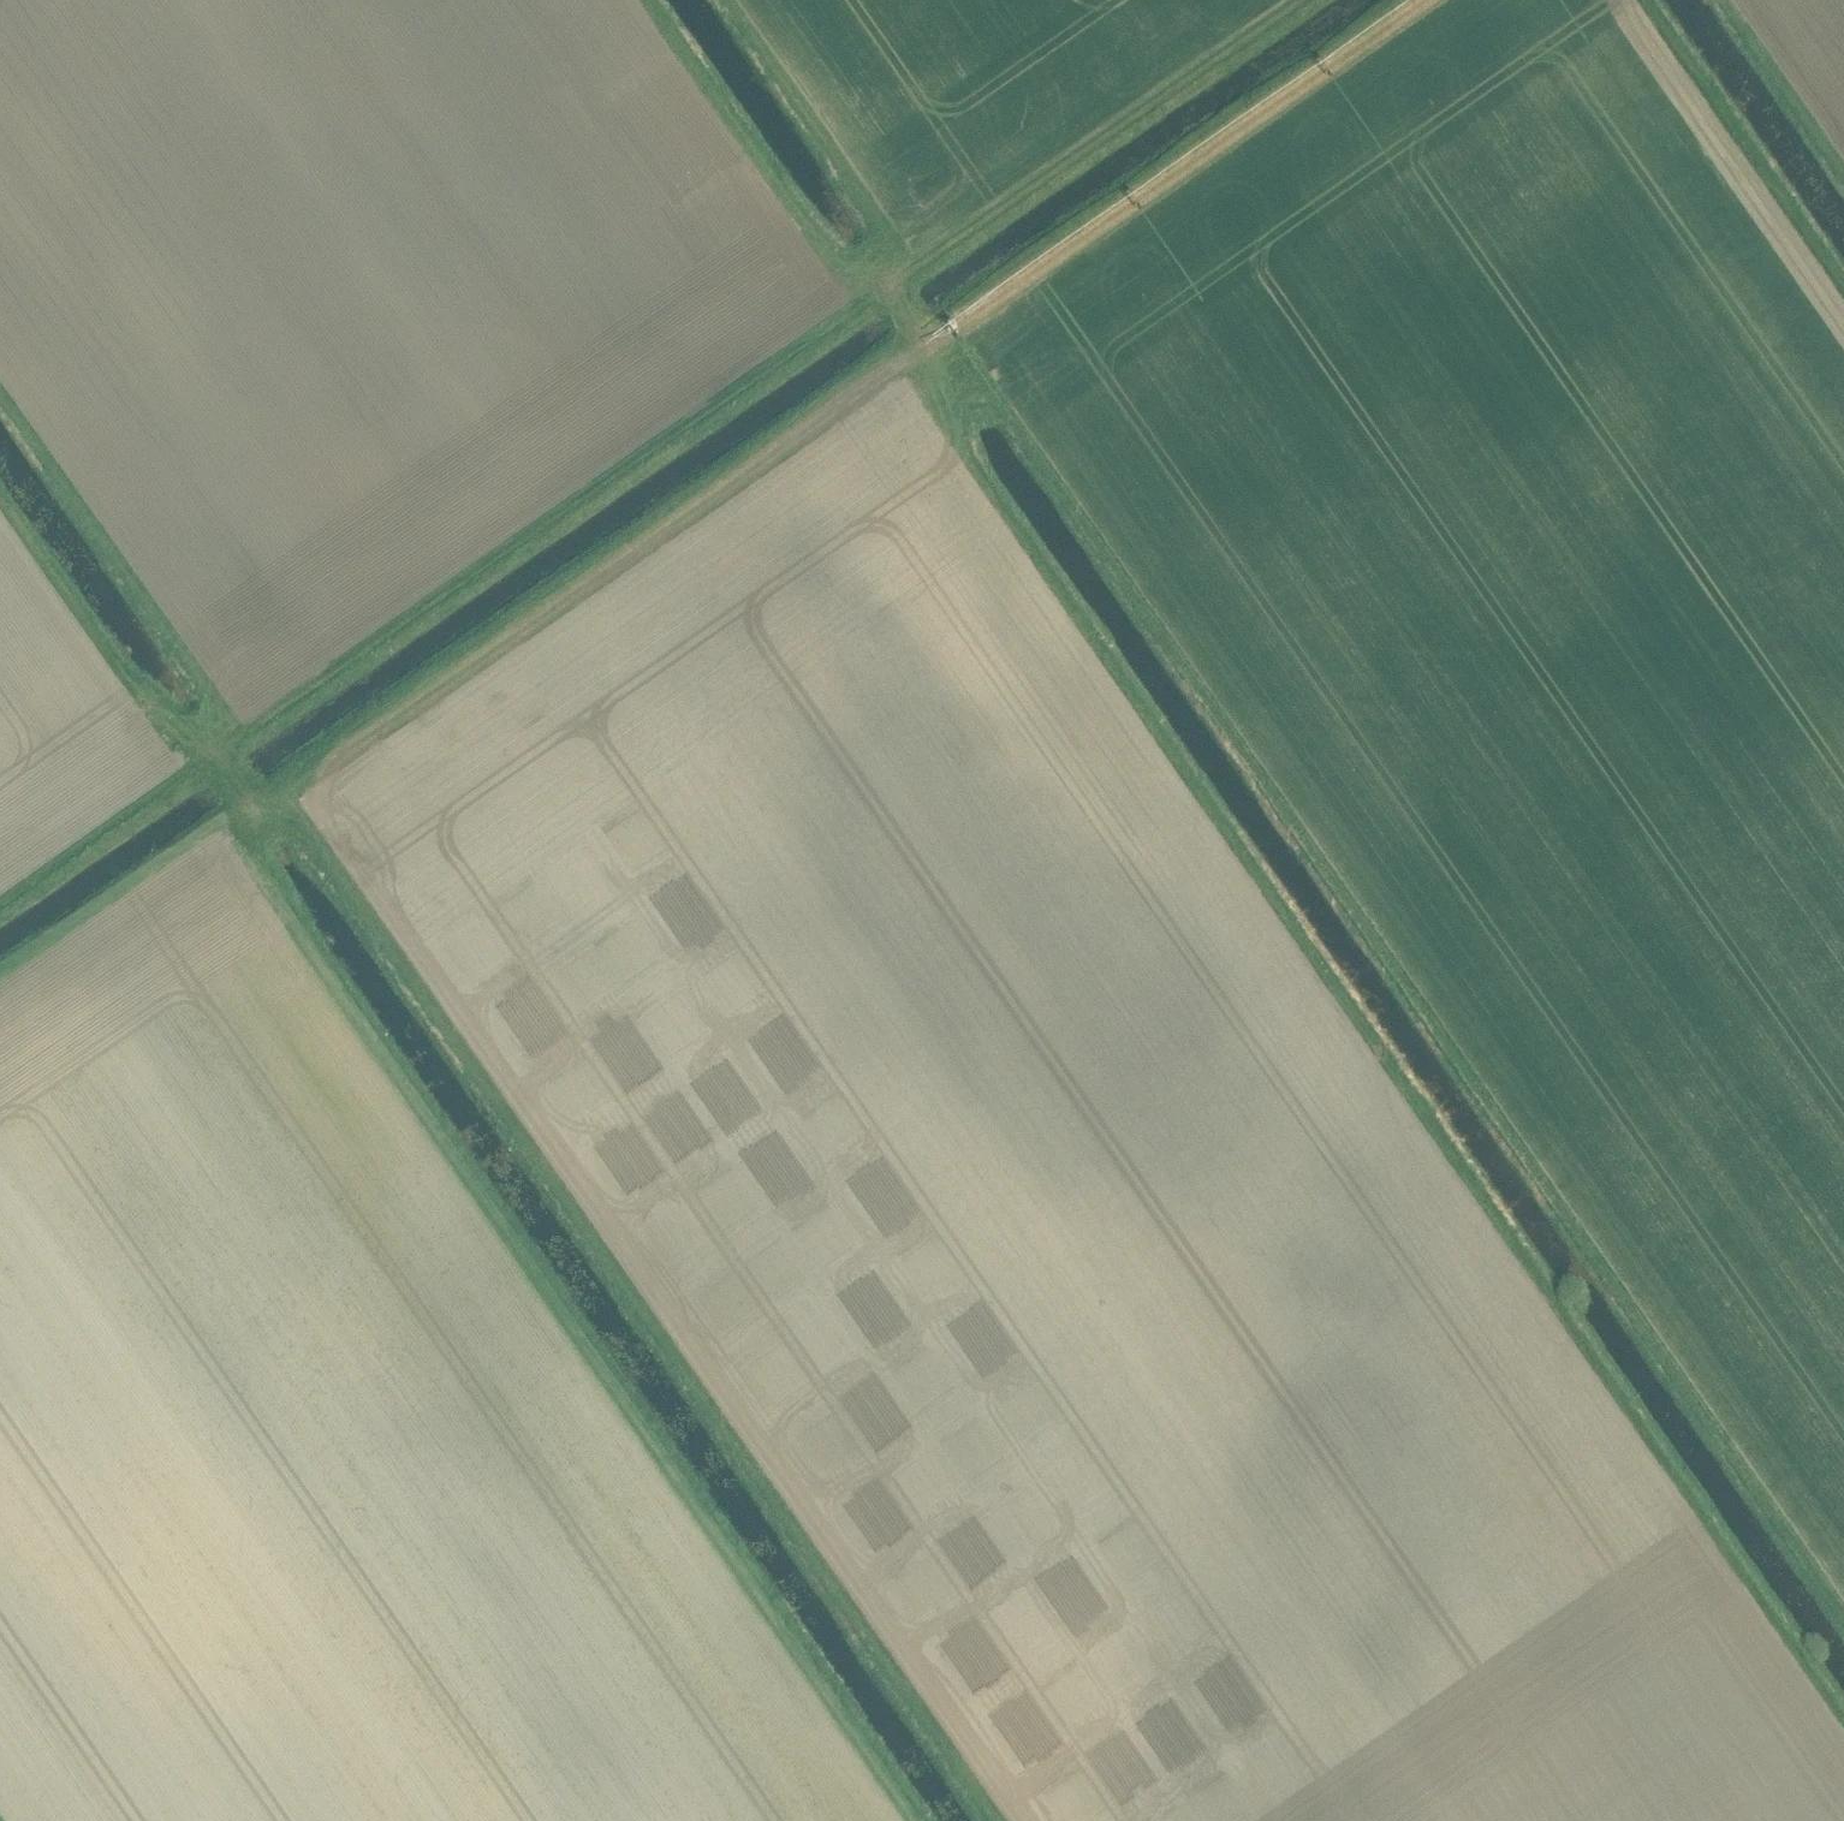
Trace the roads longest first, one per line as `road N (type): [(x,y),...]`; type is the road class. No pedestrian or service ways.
road 1 (track): [(1309,0),(0,920)]

